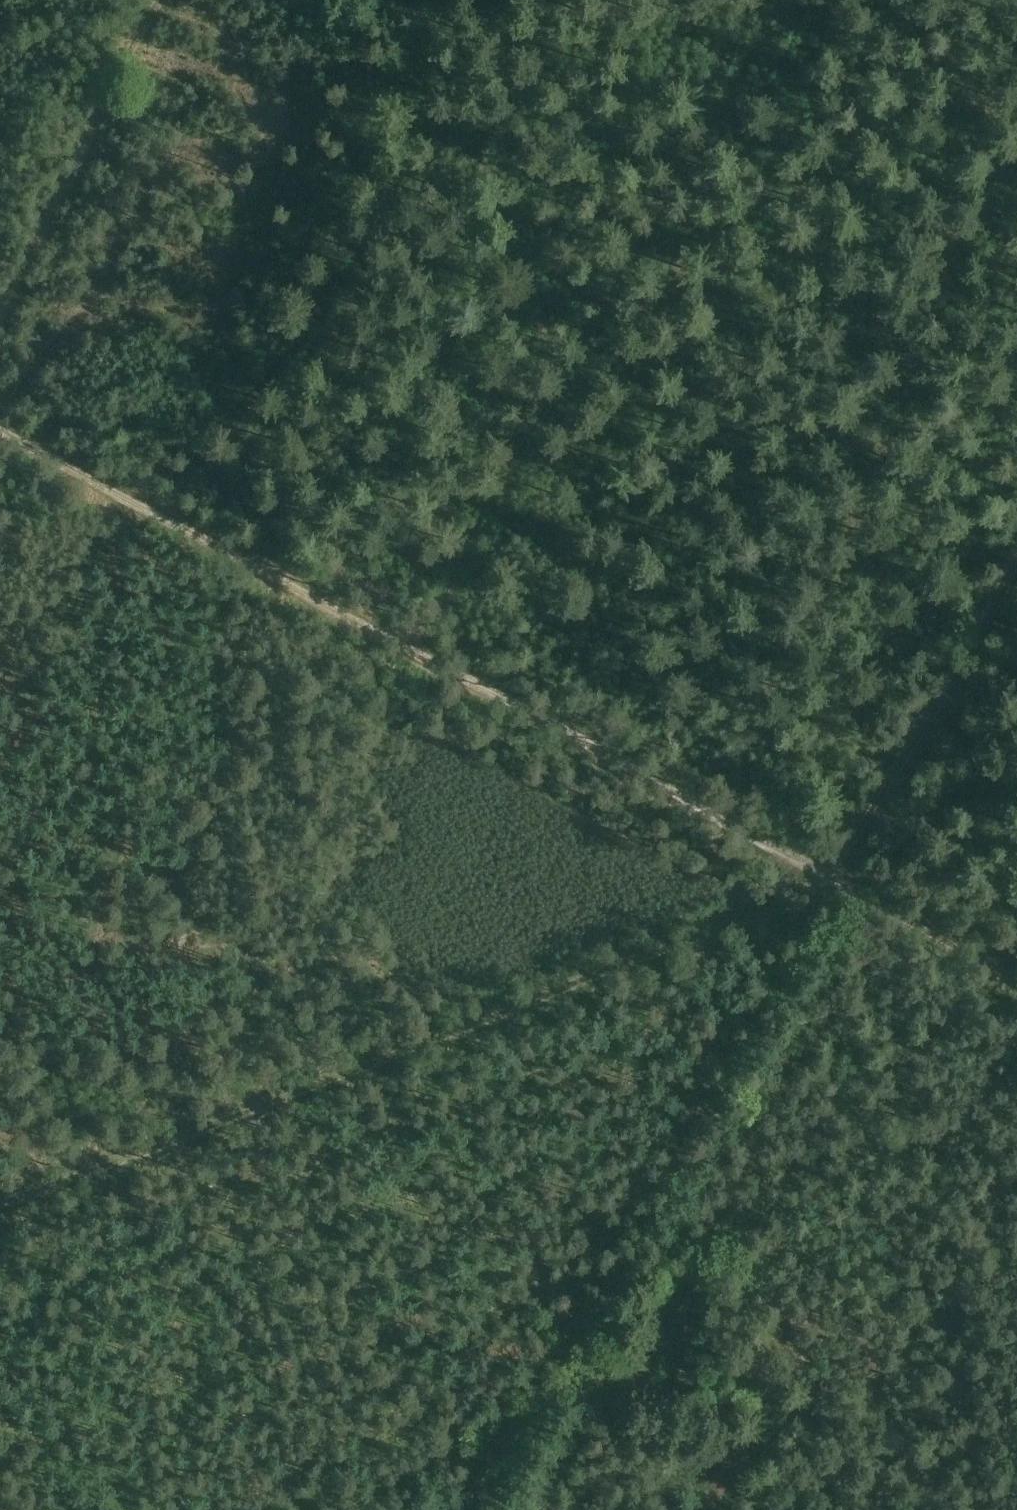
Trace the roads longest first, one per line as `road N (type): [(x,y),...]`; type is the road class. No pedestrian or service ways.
road 1 (track): [(1016,981),(0,425)]
road 2 (track): [(0,317),(169,0)]

